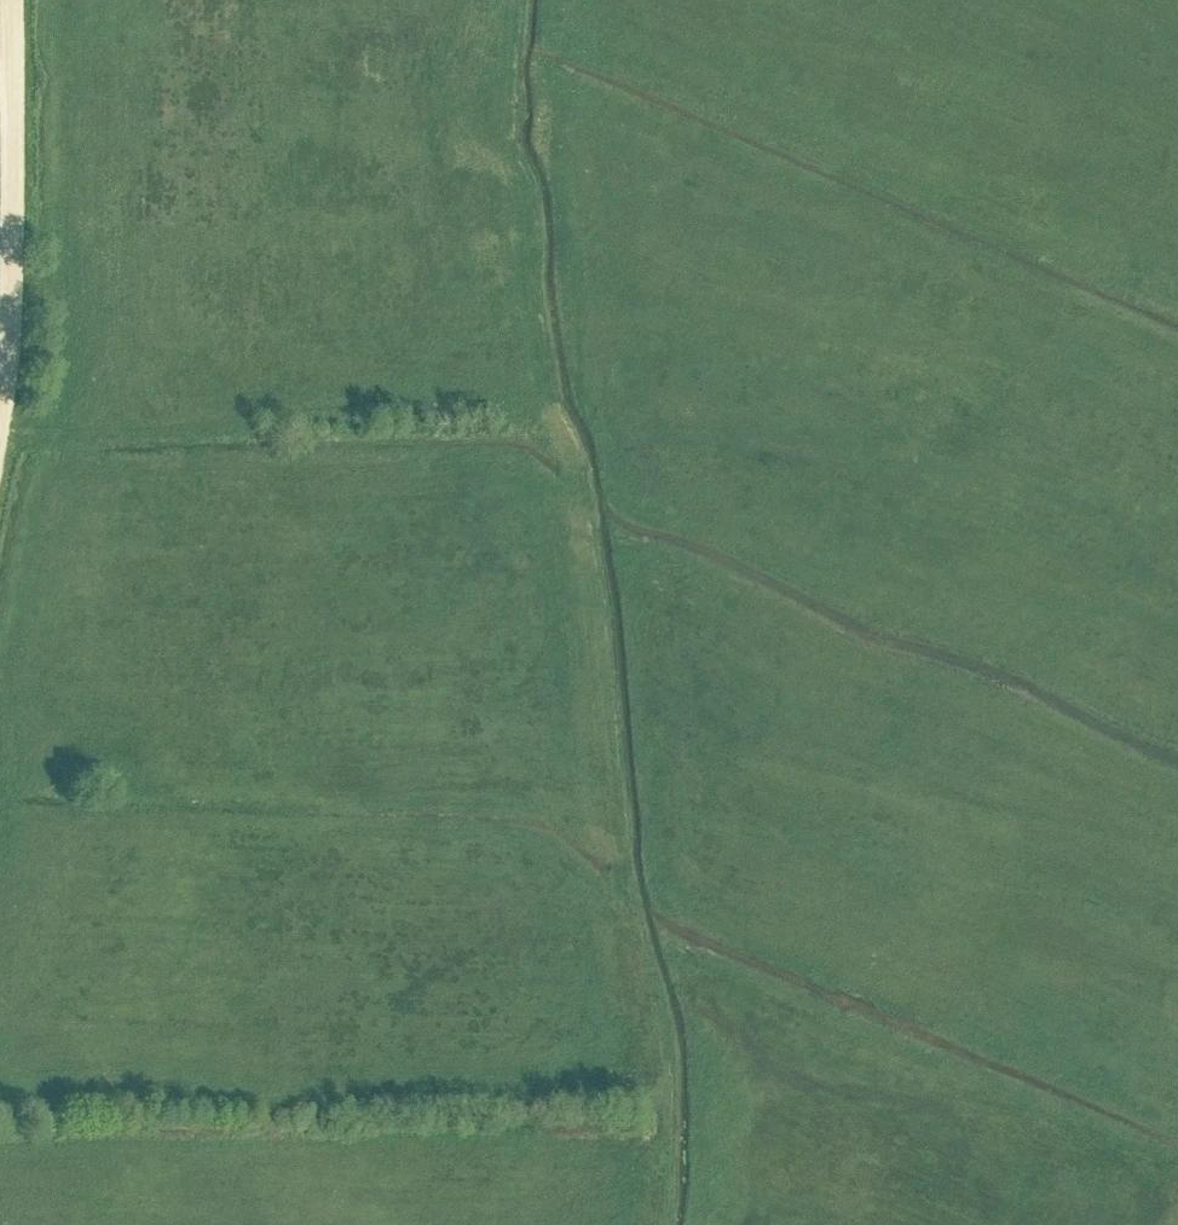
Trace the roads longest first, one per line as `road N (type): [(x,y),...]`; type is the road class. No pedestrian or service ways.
road 1 (track): [(9,0),(7,345),(0,392)]

